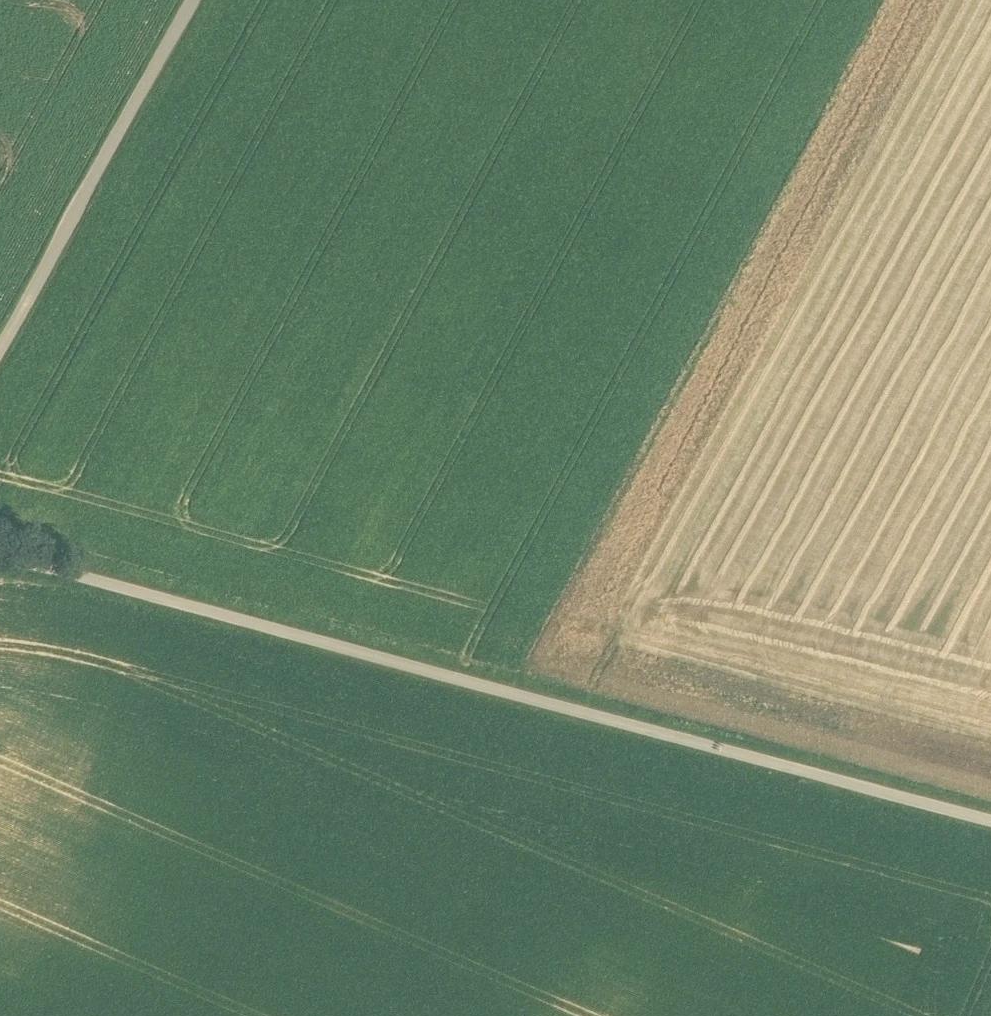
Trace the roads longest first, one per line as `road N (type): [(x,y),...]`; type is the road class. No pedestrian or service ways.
road 1 (track): [(990,820),(0,555)]
road 2 (track): [(191,0),(0,351)]

